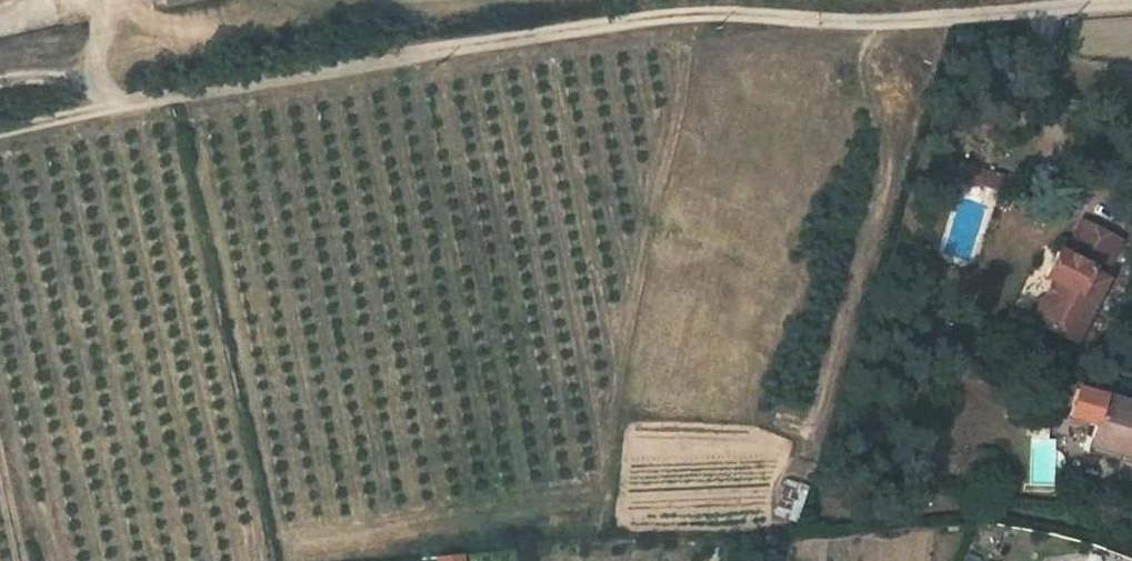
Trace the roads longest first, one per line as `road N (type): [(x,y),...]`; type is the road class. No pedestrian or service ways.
road 1 (residential): [(0,133),(173,91),(671,13),(896,18),(1131,6)]

